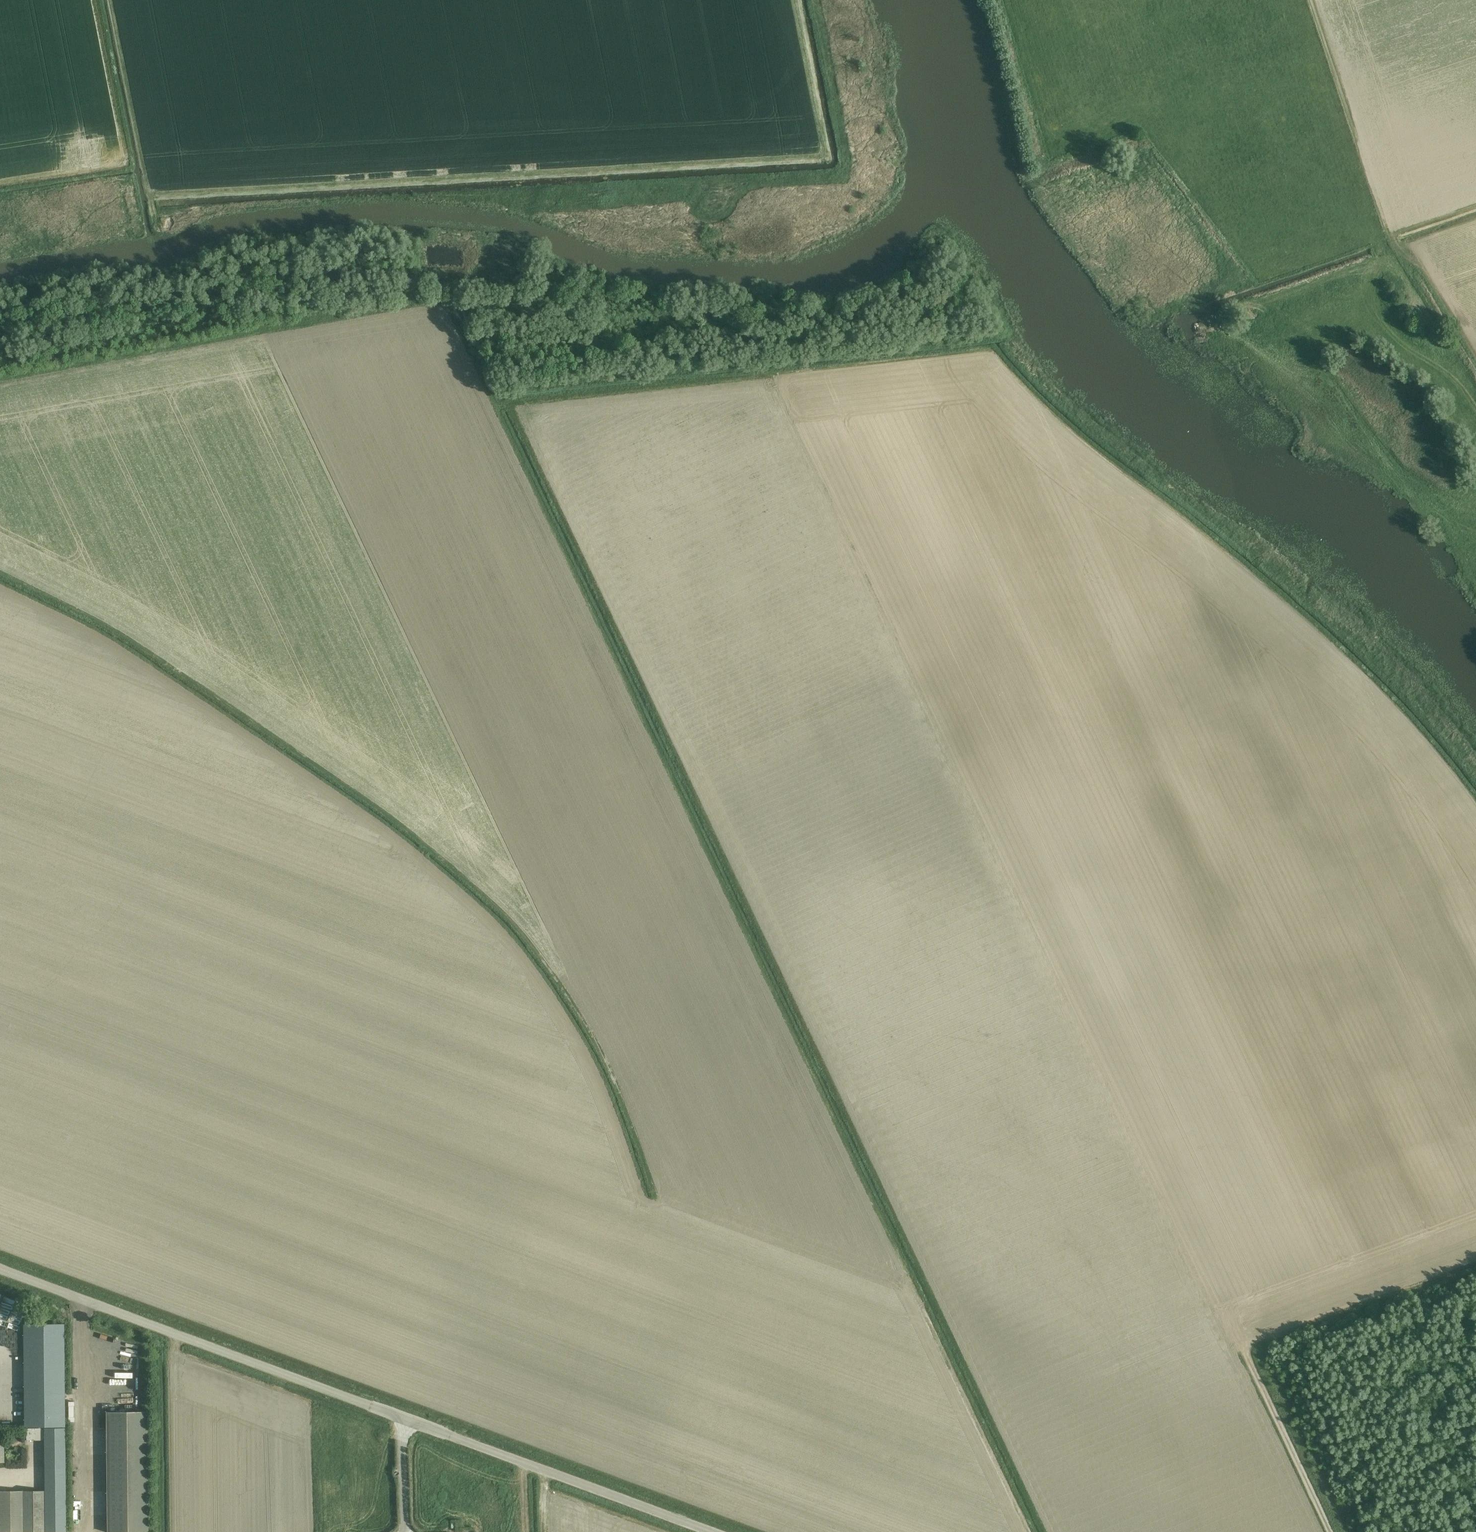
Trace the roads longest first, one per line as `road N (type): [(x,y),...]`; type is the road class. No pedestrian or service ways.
road 1 (tertiary): [(712,1531),(0,1269)]
road 2 (track): [(1245,1353),(1329,1531)]

